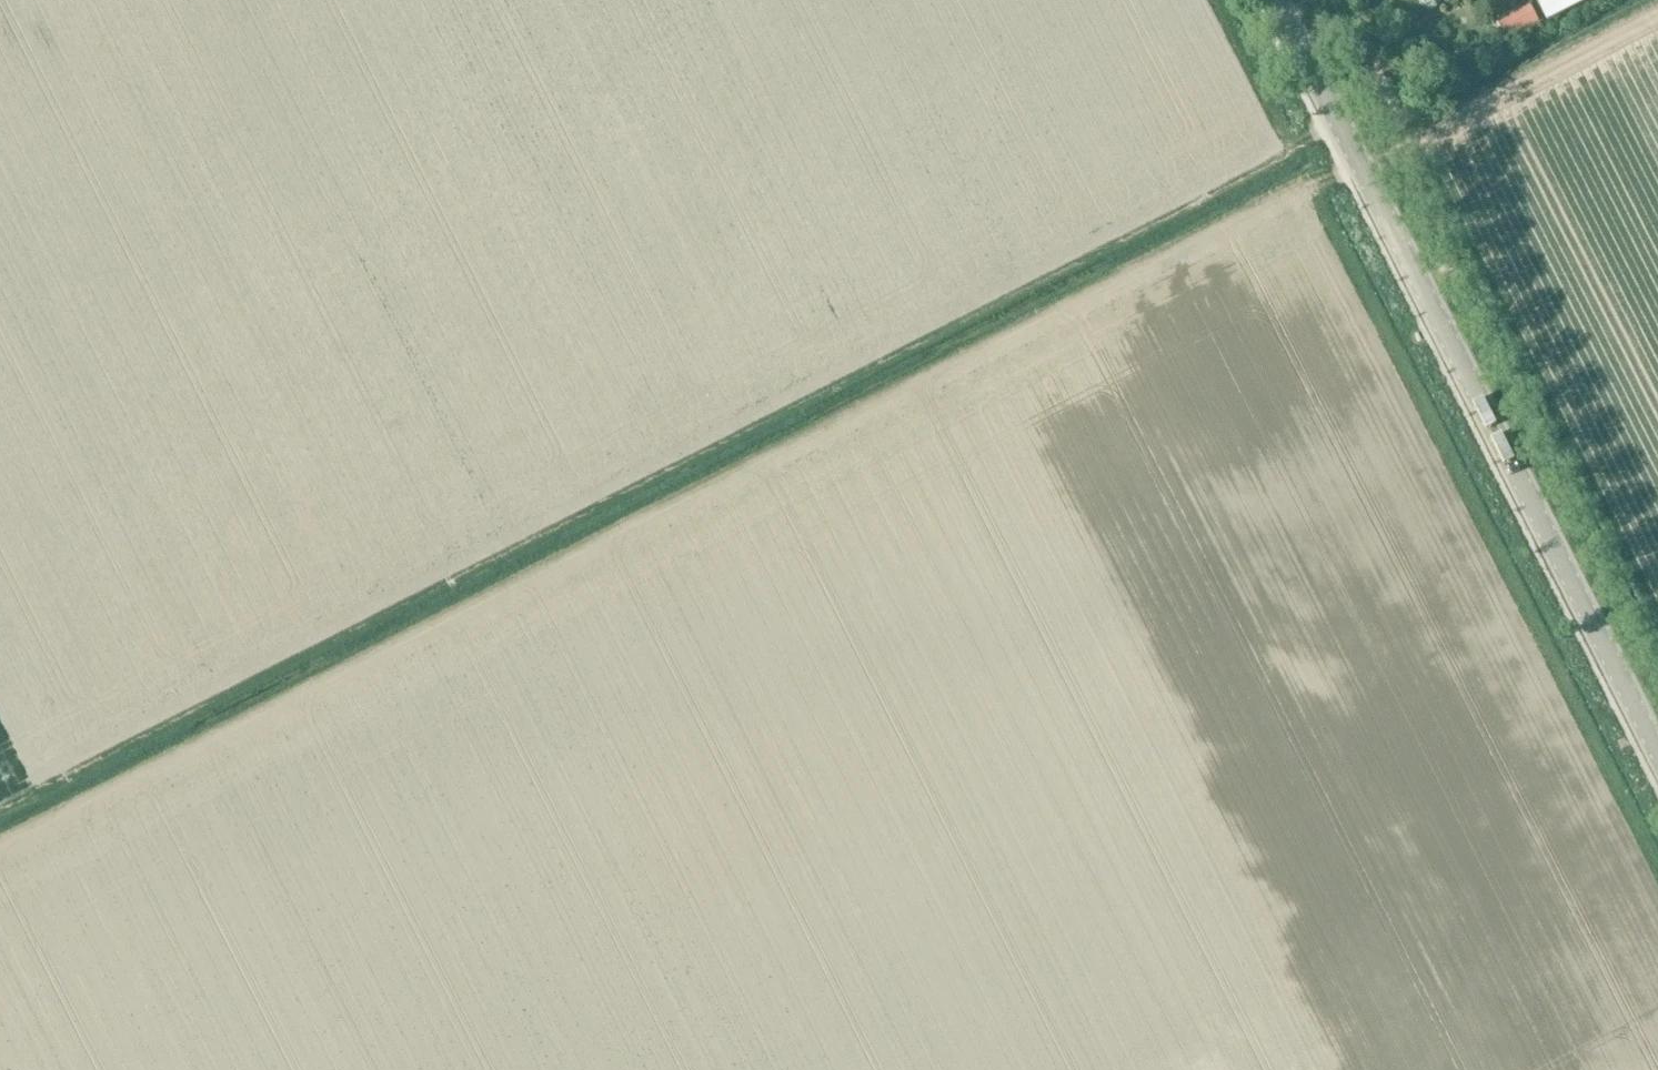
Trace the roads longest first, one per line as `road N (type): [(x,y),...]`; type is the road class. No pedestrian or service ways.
road 1 (unclassified): [(1657,756),(1274,0)]

